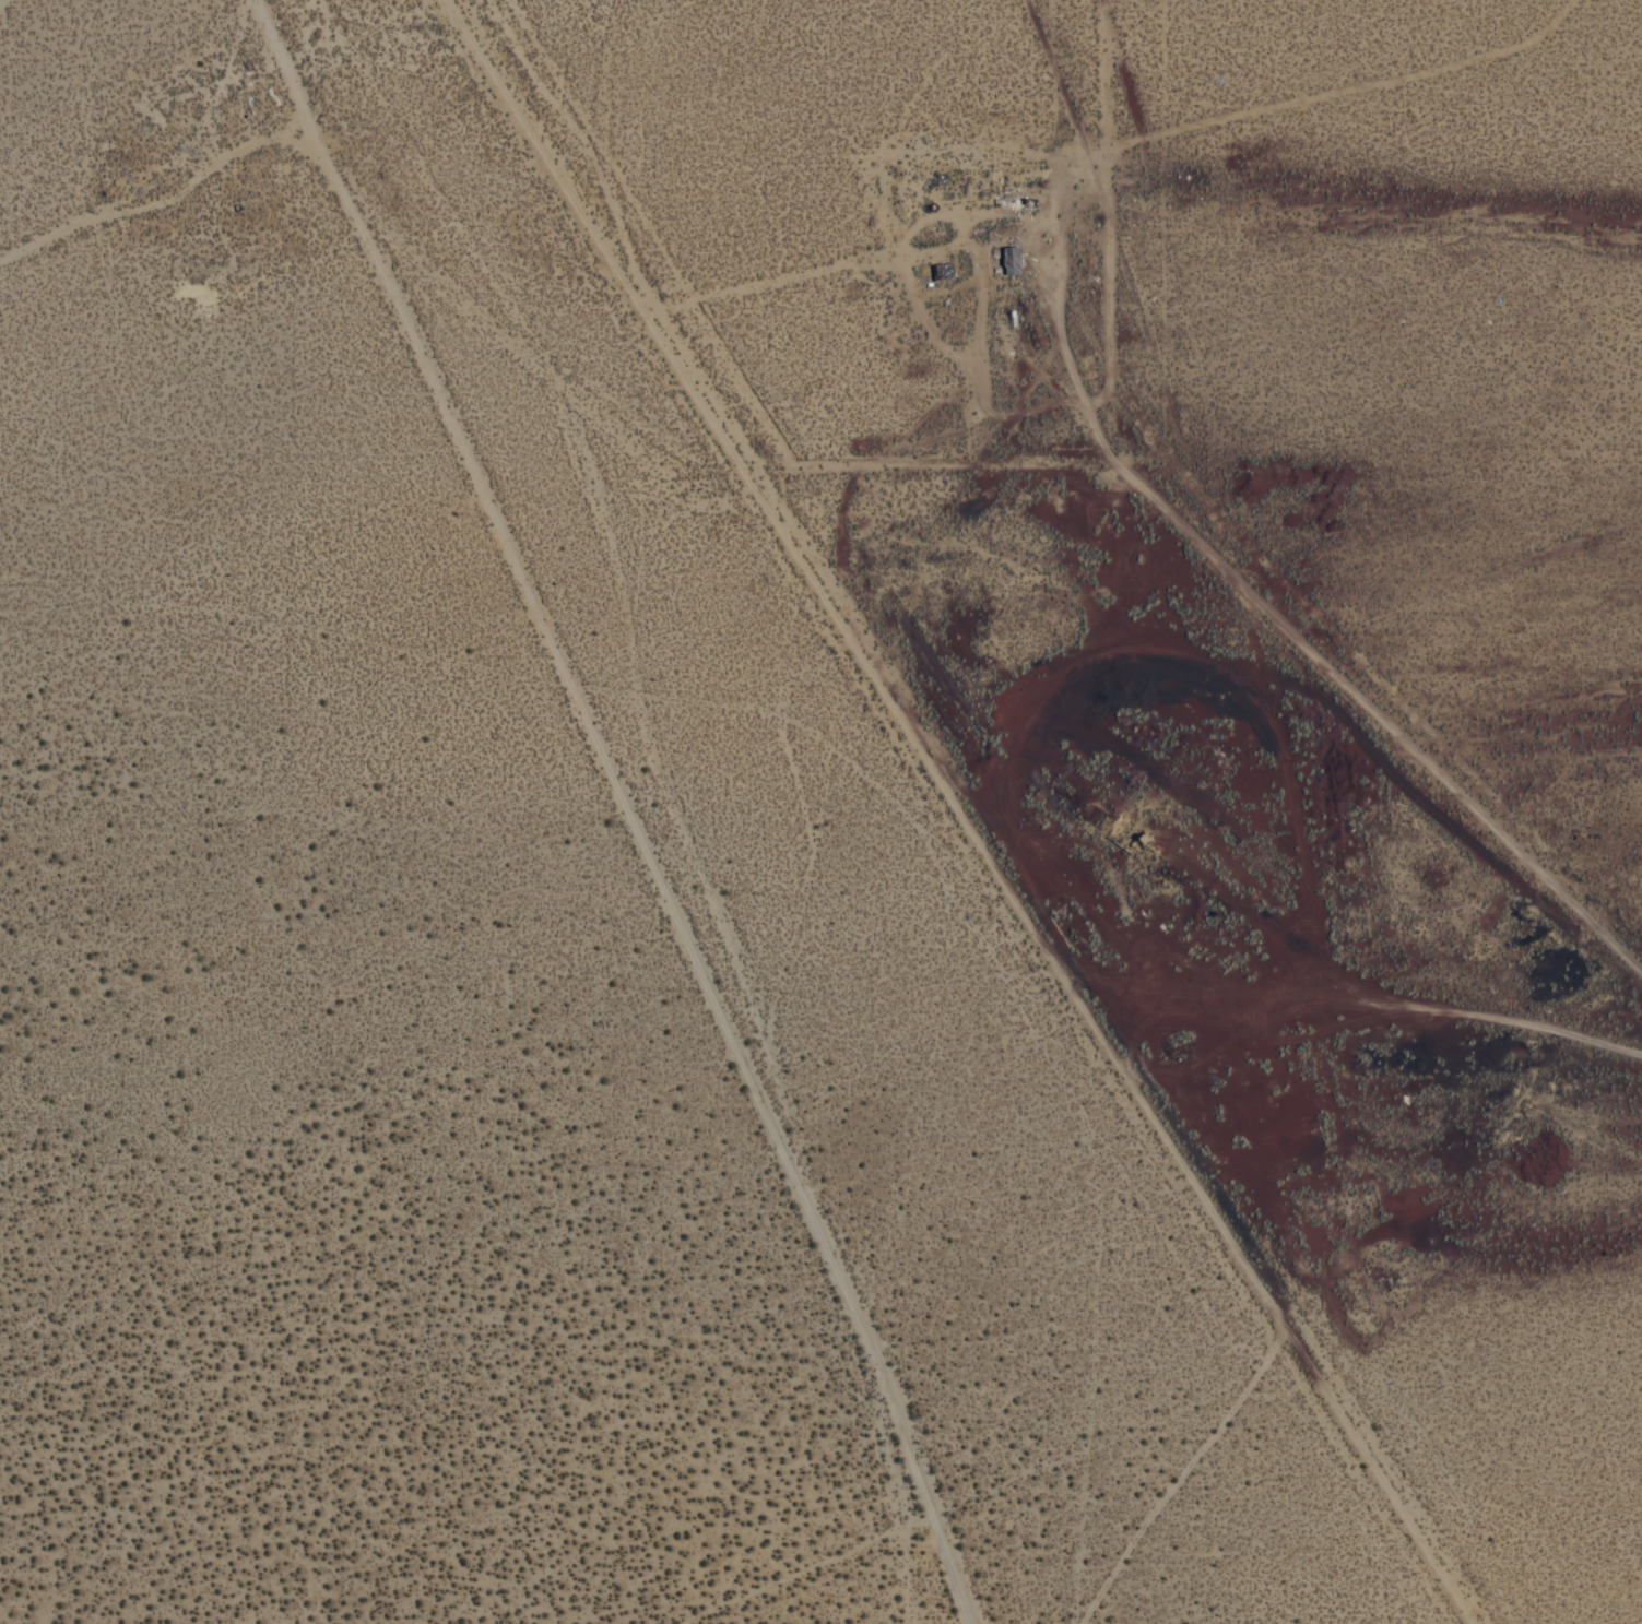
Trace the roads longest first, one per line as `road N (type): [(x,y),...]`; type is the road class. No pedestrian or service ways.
road 1 (track): [(987,1623),(819,1193),(267,0)]
road 2 (track): [(1059,399),(1098,473),(1552,912),(1641,980)]
road 3 (track): [(1641,1055),(1392,999),(1207,885)]
road 4 (track): [(1293,1328),(1090,1623)]
road 5 (track): [(308,98),(288,128),(245,138),(178,192),(78,215),(0,253)]

